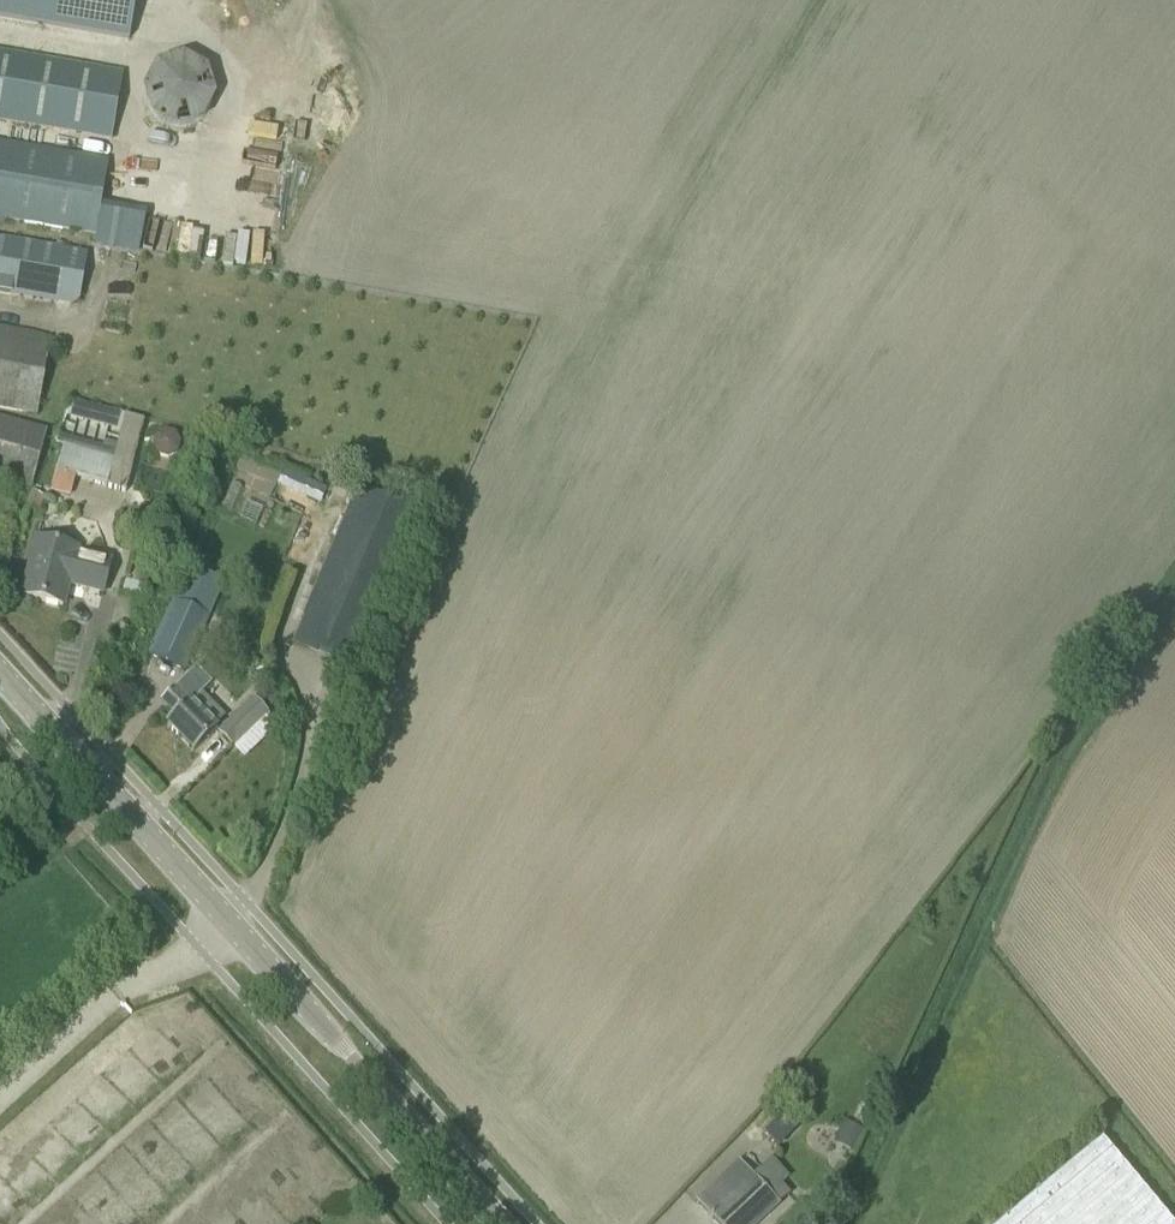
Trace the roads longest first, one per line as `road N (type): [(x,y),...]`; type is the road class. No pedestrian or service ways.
road 1 (tertiary): [(498,1223),(0,676)]

